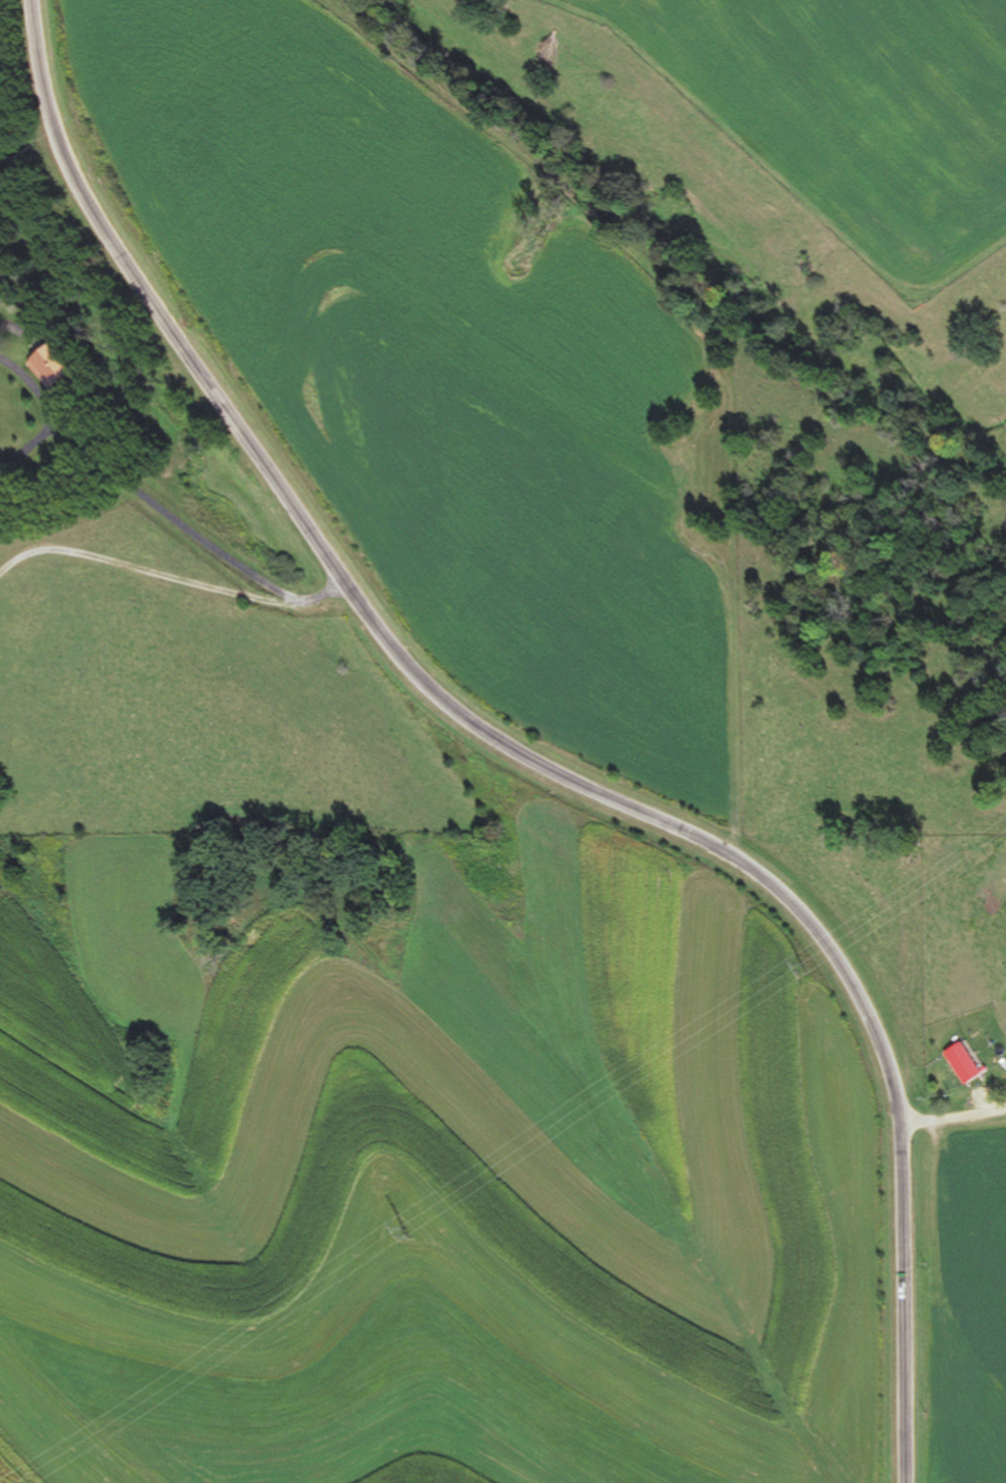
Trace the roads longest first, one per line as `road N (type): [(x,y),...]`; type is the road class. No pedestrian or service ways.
road 1 (residential): [(887,1482),(896,1126),(876,1030),(817,926),(727,854),(456,719),(387,633),(94,204),(53,122),(32,0)]

